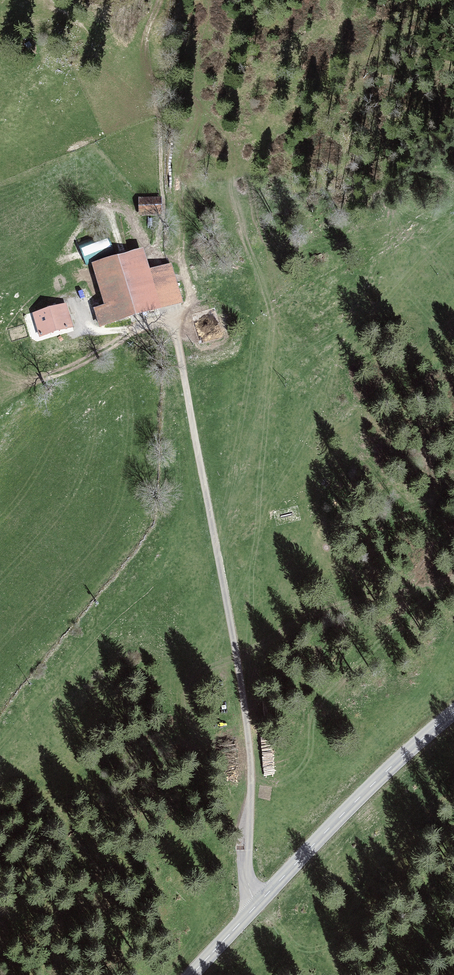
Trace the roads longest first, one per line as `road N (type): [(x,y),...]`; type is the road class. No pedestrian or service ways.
road 1 (track): [(257,904),(247,883),(252,769),(236,652),(176,324)]
road 2 (tertiary): [(453,710),(191,974)]
road 3 (track): [(152,0),(152,79),(188,112),(177,219),(185,288),(176,324)]

